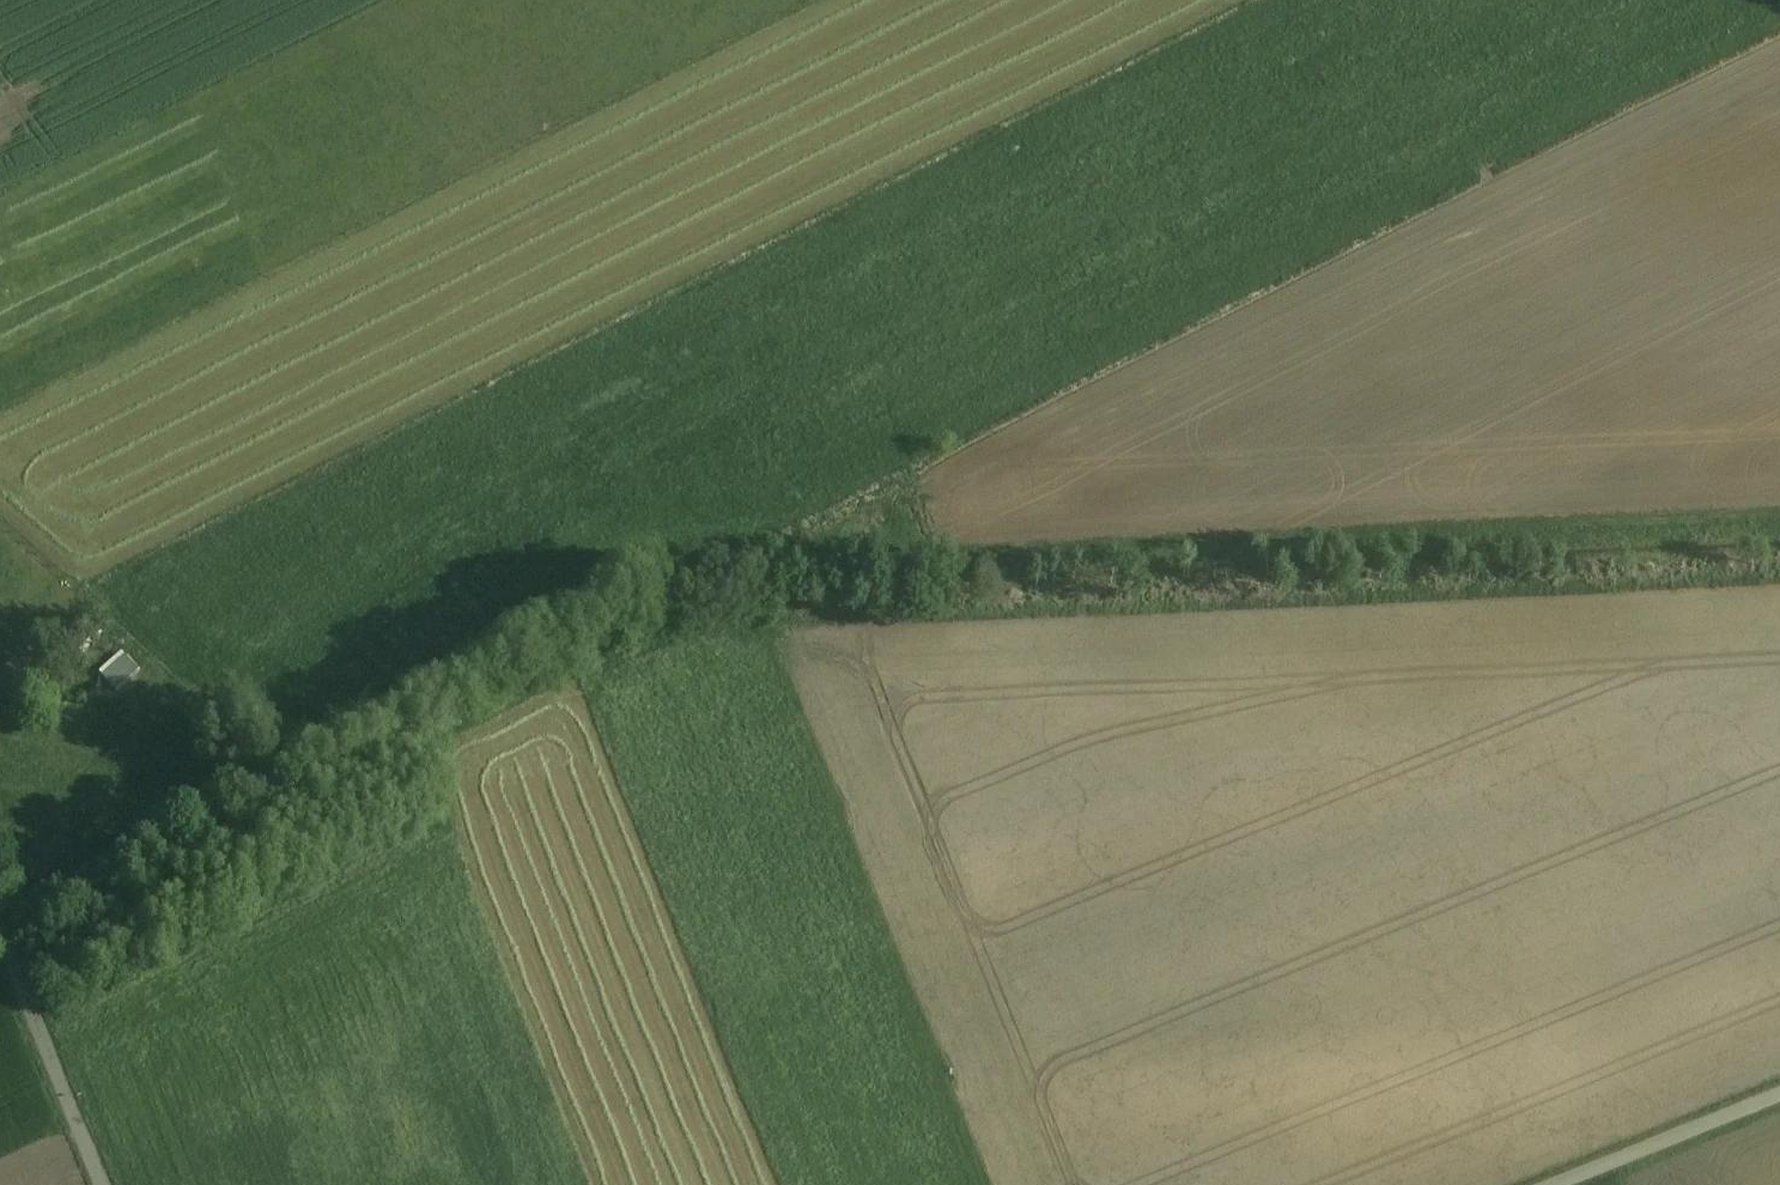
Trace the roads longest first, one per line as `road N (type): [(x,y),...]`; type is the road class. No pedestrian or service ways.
road 1 (unclassified): [(1779,1096),(1559,1184)]
road 2 (unclassified): [(101,1184),(38,1028)]

